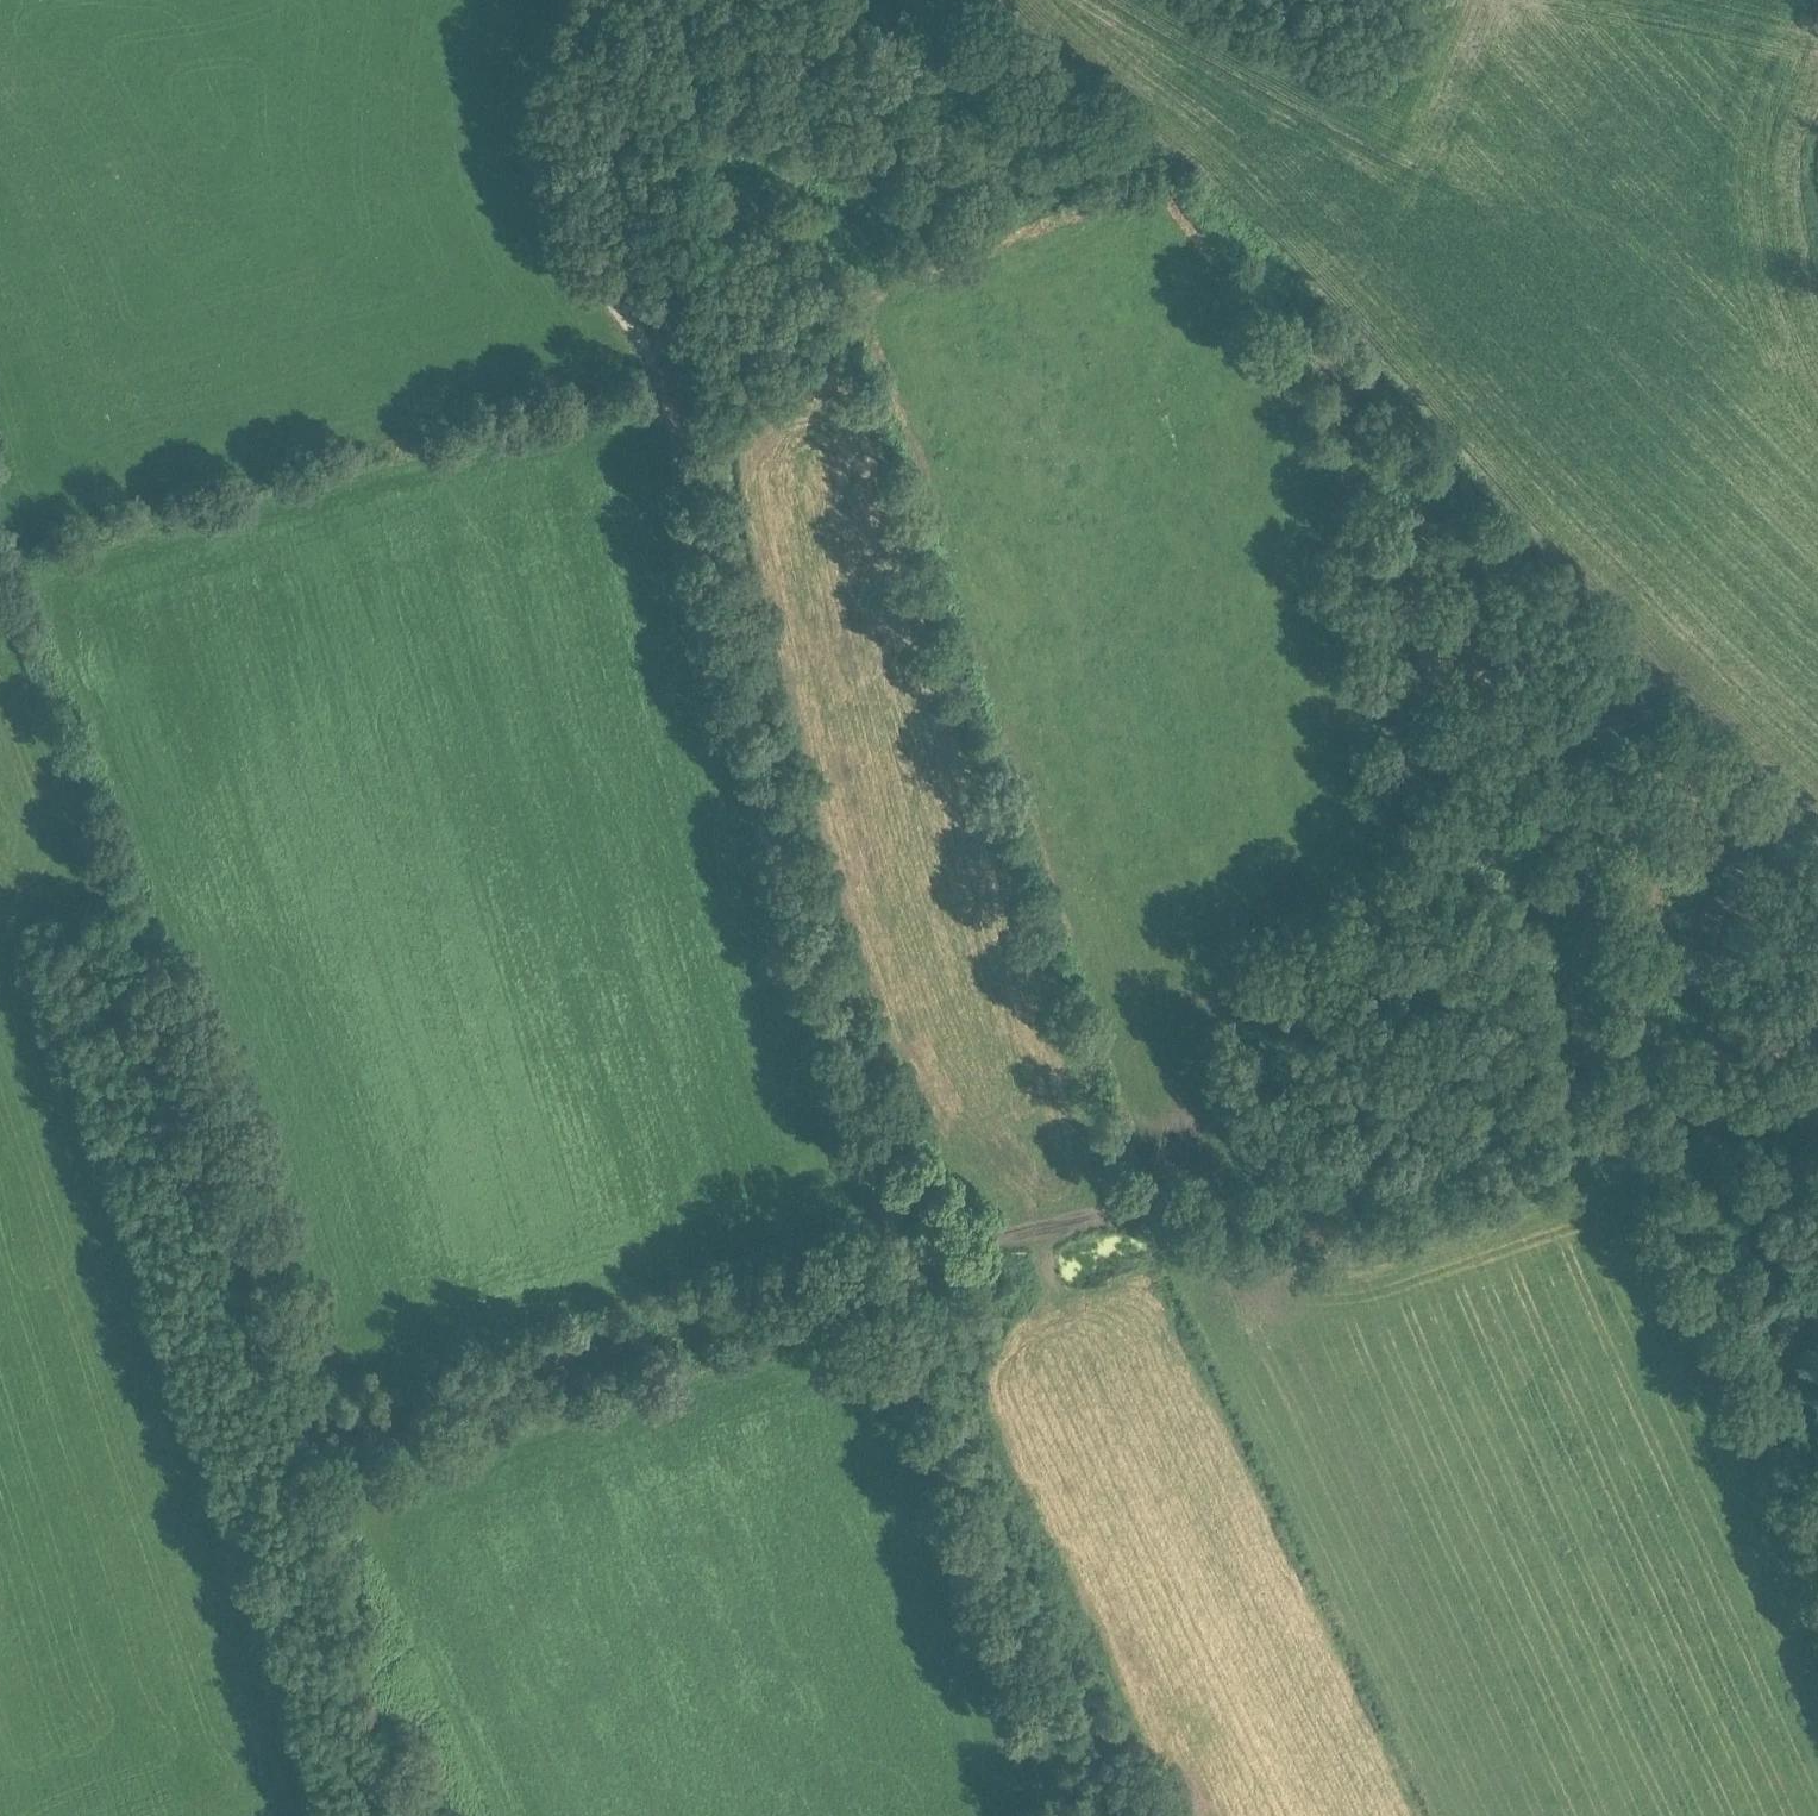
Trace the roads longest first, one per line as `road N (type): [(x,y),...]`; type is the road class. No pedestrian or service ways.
road 1 (track): [(923,1256),(922,1226),(725,706),(676,420),(635,324),(565,202),(553,95),(558,0)]
road 2 (track): [(1073,1815),(995,1623),(931,1417),(923,1256),(1135,1210)]

